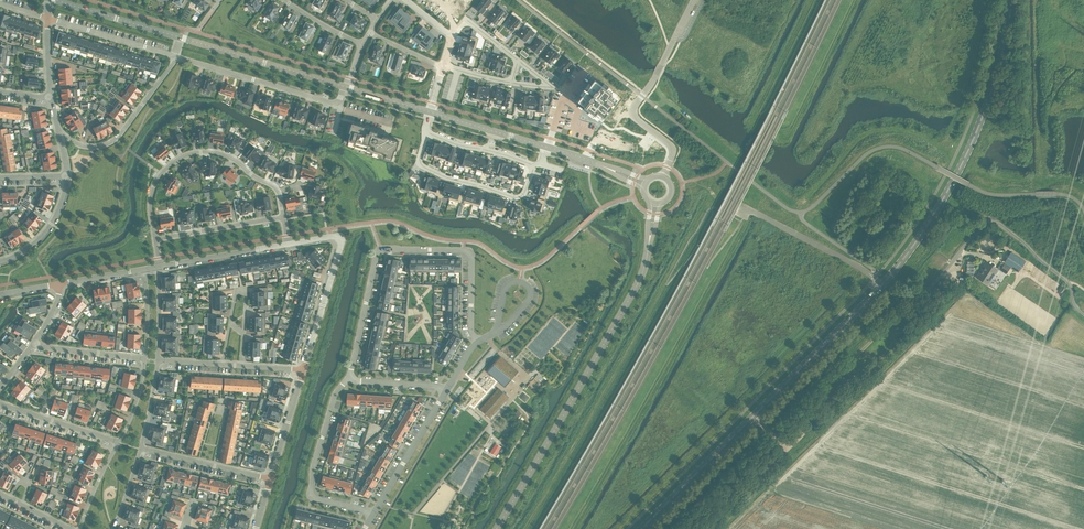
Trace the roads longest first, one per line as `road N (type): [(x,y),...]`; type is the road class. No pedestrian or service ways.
road 1 (primary): [(640,528),(912,247),(970,151),(1012,0)]
road 2 (tertiary): [(650,240),(633,293),(497,528)]
road 3 (residential): [(349,381),(381,249),(471,254),(471,333),(479,342)]
road 4 (unclassified): [(664,177),(673,149),(633,109),(695,0)]
road 5 (residential): [(156,240),(154,189),(185,155),(225,155),(279,192)]
road 6 (residential): [(373,515),(311,494),(337,391),(349,381)]
road 7 (residential): [(343,86),(332,103),(176,56)]
road 8 (residential): [(428,132),(420,163),(453,180),(520,196),(533,165)]
road 9 (tertiary): [(181,38),(343,86)]
road 10 (residential): [(61,140),(91,147),(118,138),(176,56)]
road 11 (residential): [(373,515),(447,390)]
road 12 (residential): [(304,370),(338,236)]
road 13 (residential): [(271,480),(141,449)]
road 14 (residential): [(176,56),(48,18)]
road 15 (tertiary): [(55,0),(181,38)]
road 16 (residential): [(160,267),(288,245)]
road 17 (residential): [(156,240),(283,217)]
road 18 (residential): [(119,443),(0,403)]
road 19 (residential): [(494,333),(528,300),(524,283),(506,286),(498,324)]
road 20 (tertiary): [(430,112),(546,147)]

